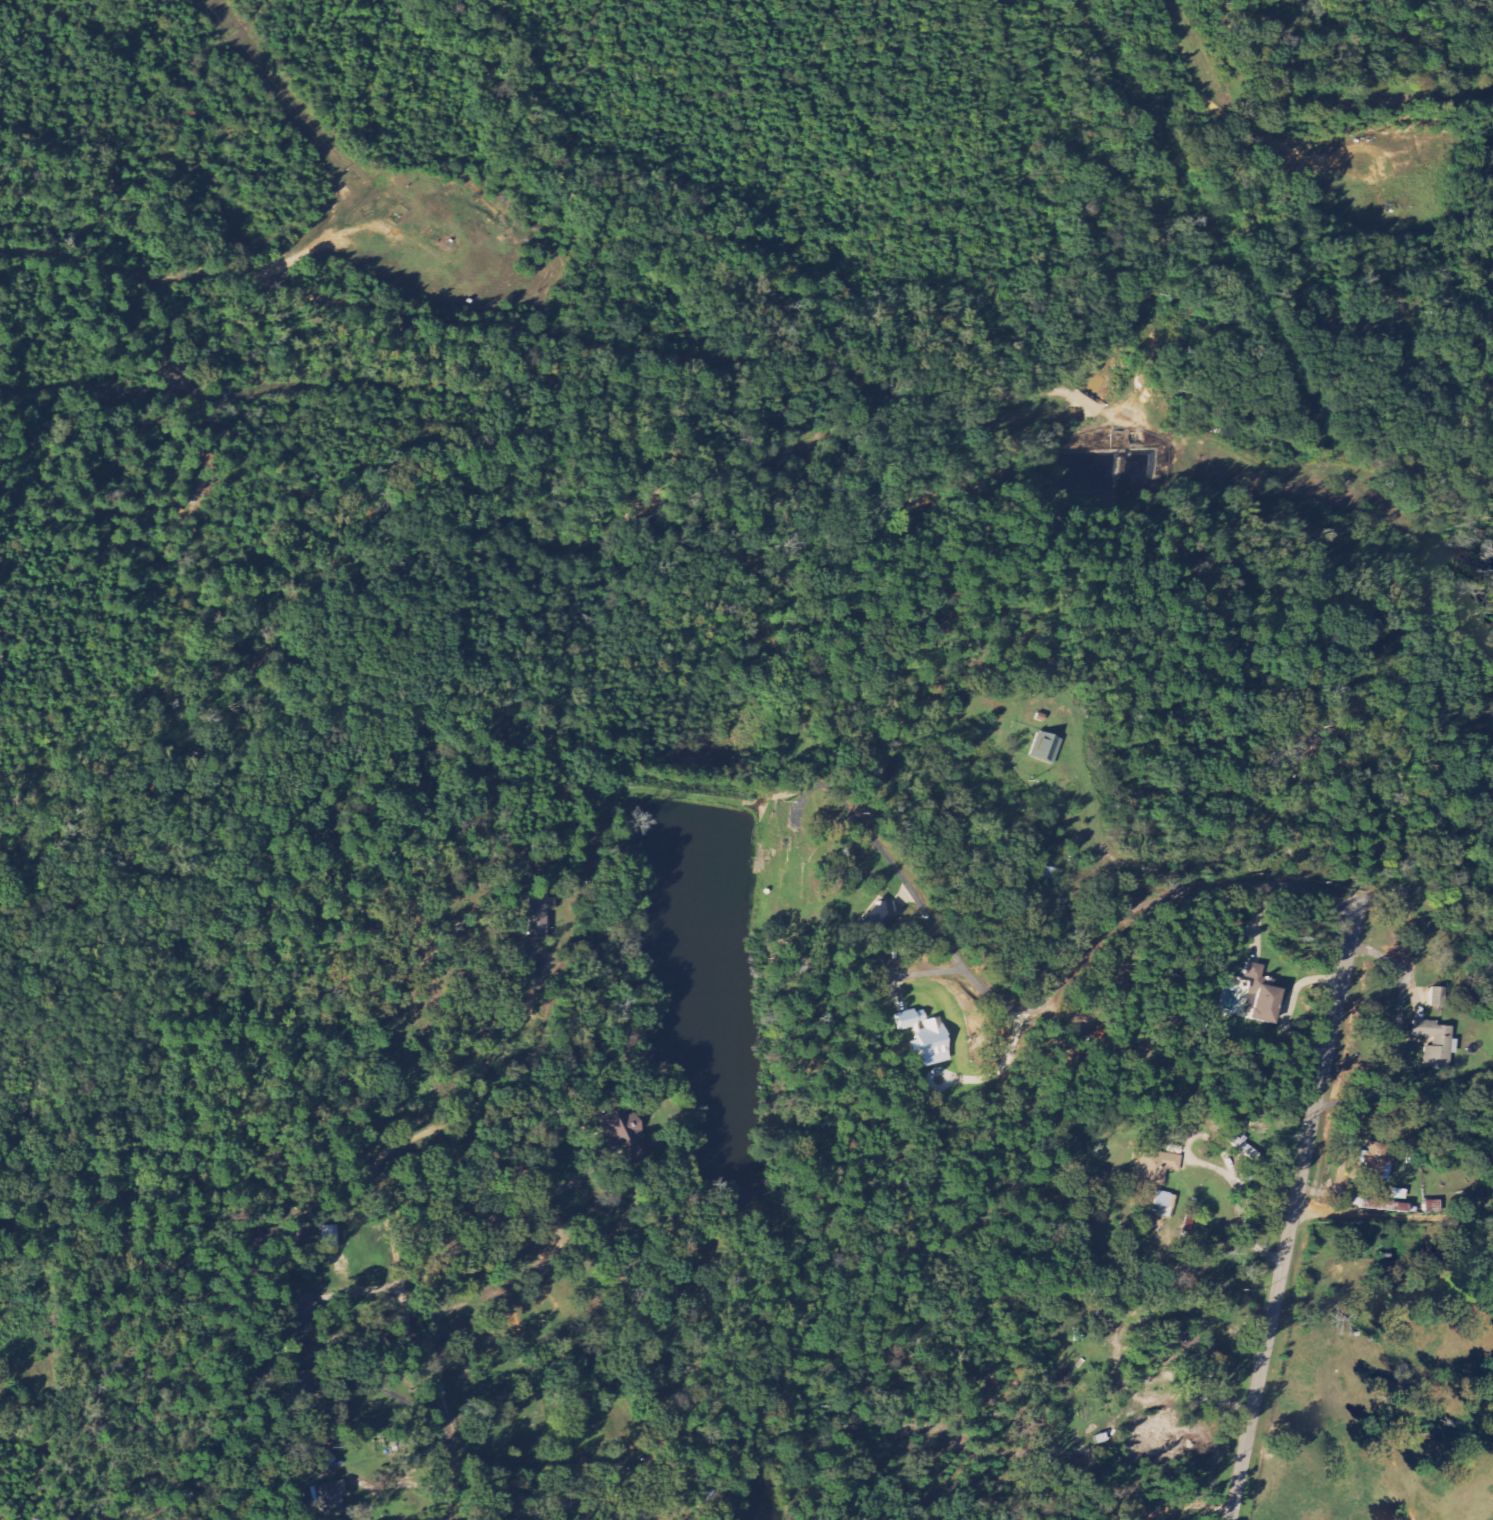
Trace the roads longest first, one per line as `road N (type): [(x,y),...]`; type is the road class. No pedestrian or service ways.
road 1 (residential): [(1358,908),(1263,884),(1153,901),(1111,925),(1041,1004),(1017,1009),(972,976),(850,807)]
road 2 (residential): [(1231,1519),(1358,908)]

